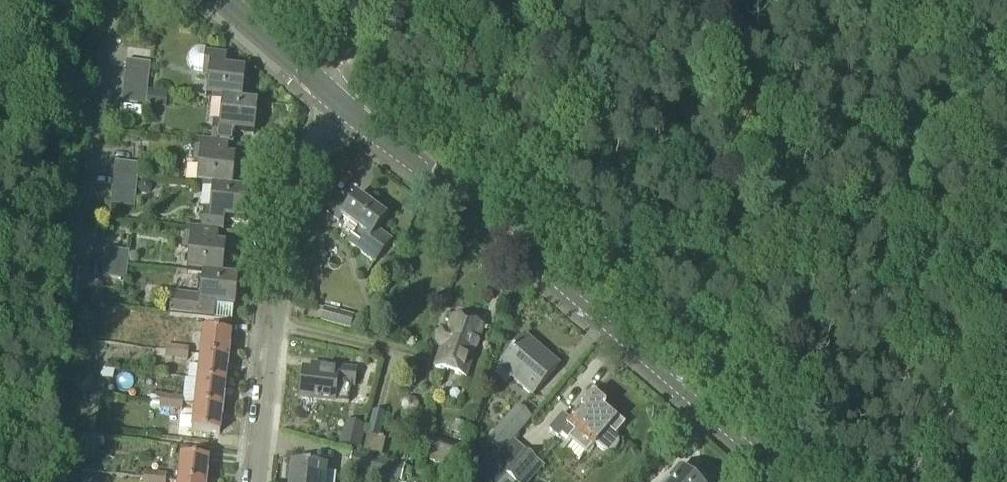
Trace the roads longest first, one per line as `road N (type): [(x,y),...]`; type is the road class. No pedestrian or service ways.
road 1 (primary): [(786,481),(340,101)]
road 2 (residential): [(254,481),(288,191),(340,101)]
road 3 (primary): [(340,101),(221,0)]

